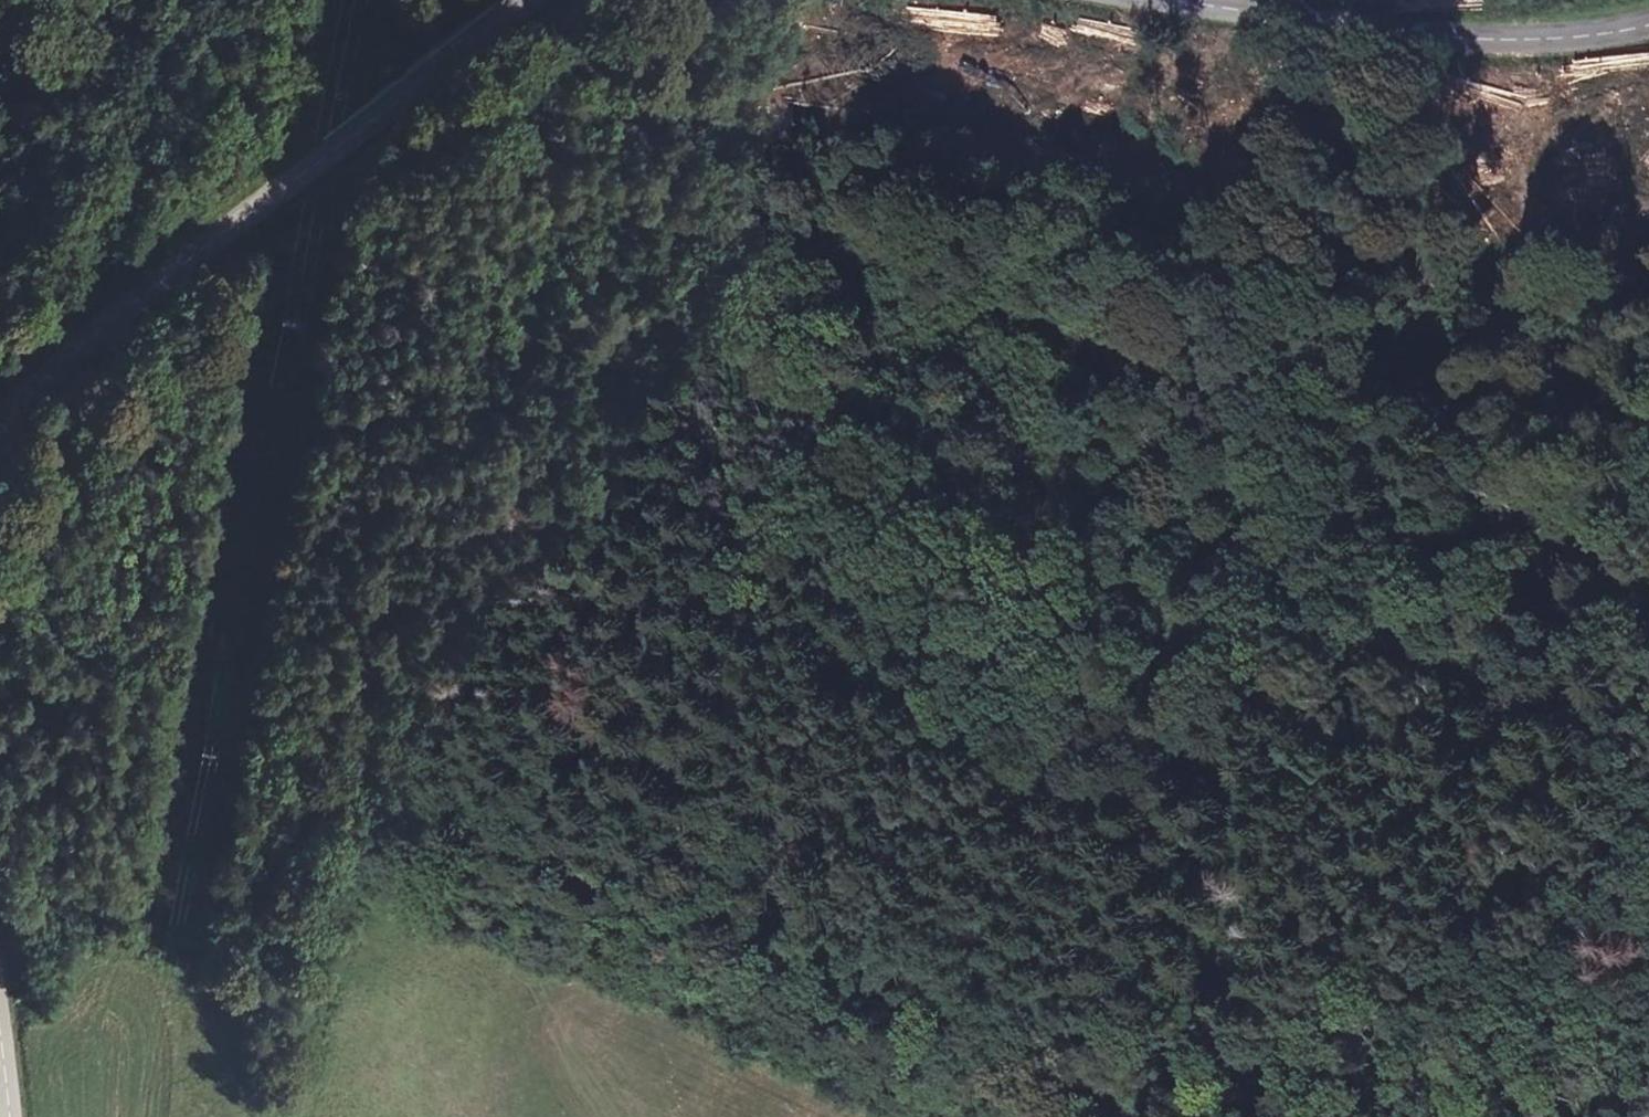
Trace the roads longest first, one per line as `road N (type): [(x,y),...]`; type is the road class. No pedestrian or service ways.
road 1 (secondary): [(0,429),(127,302),(529,0)]
road 2 (track): [(0,354),(357,0)]
road 3 (secondary): [(1173,0),(1464,37),(1648,37)]

